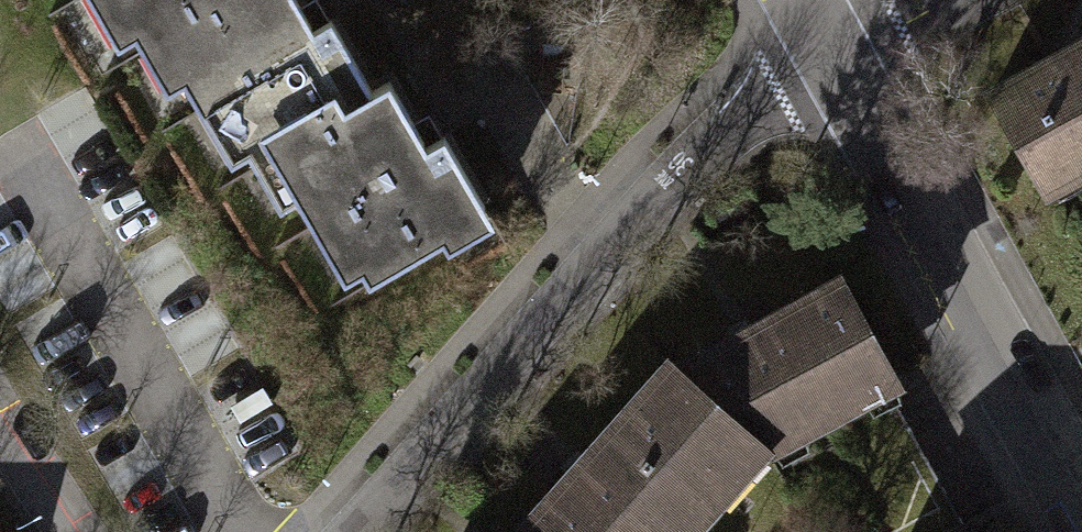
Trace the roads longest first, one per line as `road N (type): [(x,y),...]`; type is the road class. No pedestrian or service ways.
road 1 (residential): [(359,531),(699,155),(834,56)]
road 2 (tertiary): [(1081,493),(834,56)]
road 3 (residential): [(0,426),(62,531)]

